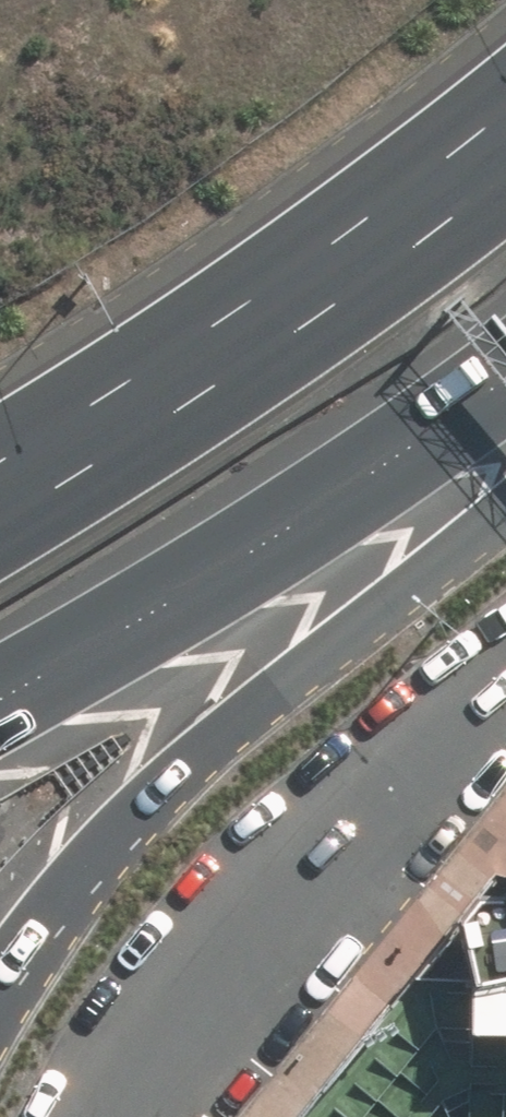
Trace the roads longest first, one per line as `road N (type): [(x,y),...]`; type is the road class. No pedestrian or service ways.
road 1 (trunk): [(505,496),(157,768),(48,891),(0,967)]
road 2 (motorway): [(0,496),(268,315),(505,139)]
road 3 (motorway): [(505,379),(342,493),(0,704)]
road 4 (residential): [(505,689),(218,986),(116,1116)]

